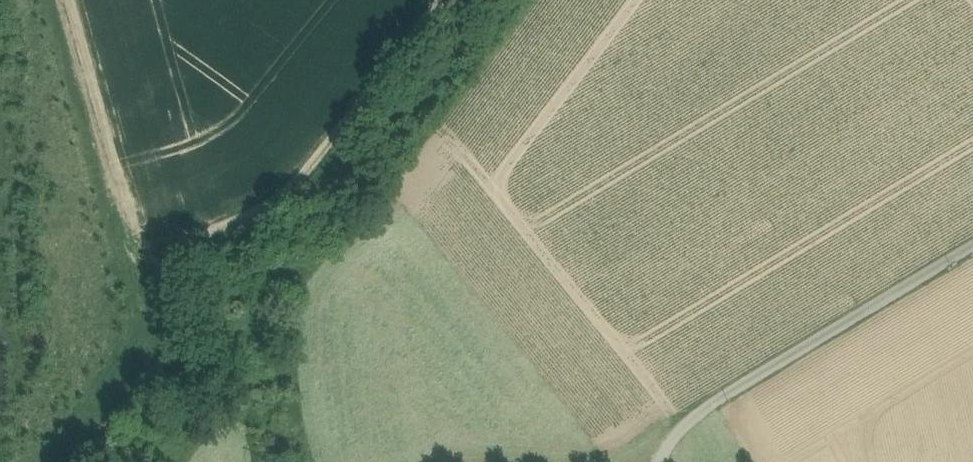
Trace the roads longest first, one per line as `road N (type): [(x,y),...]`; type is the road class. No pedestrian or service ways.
road 1 (track): [(77,461),(174,330),(173,248),(281,196),(438,0)]
road 2 (track): [(657,461),(694,413),(972,248)]

